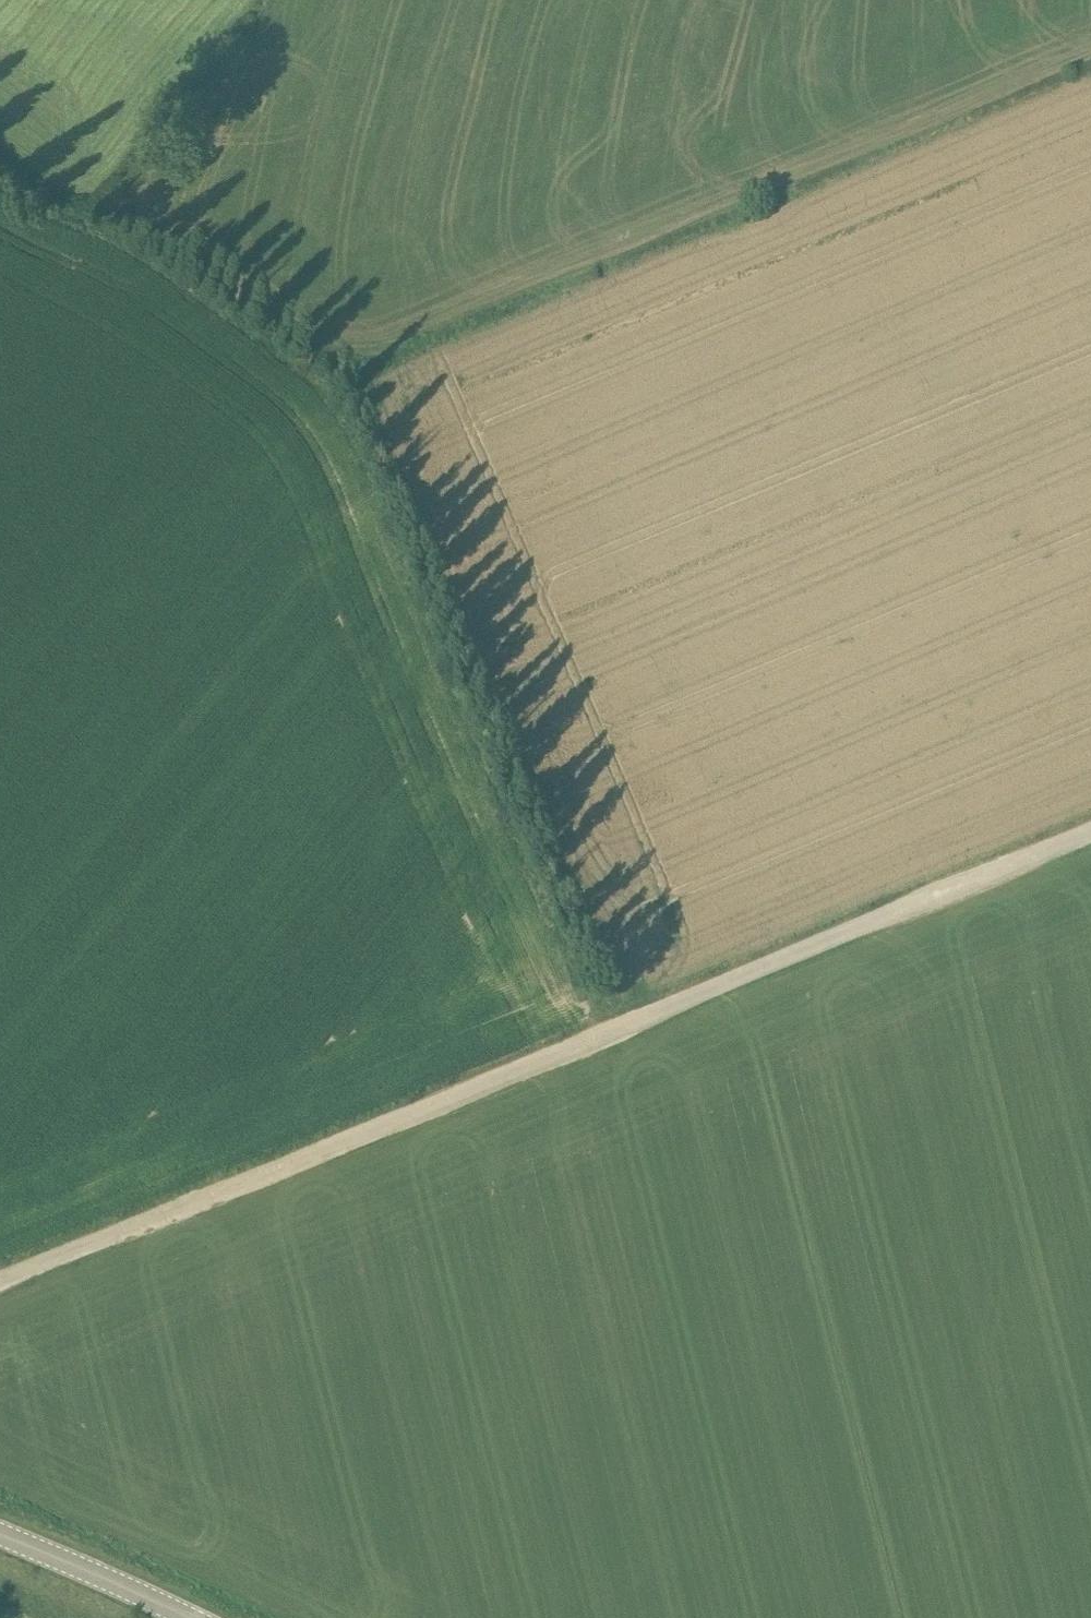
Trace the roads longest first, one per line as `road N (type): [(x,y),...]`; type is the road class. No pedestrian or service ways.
road 1 (unclassified): [(0,1536),(180,1617)]

